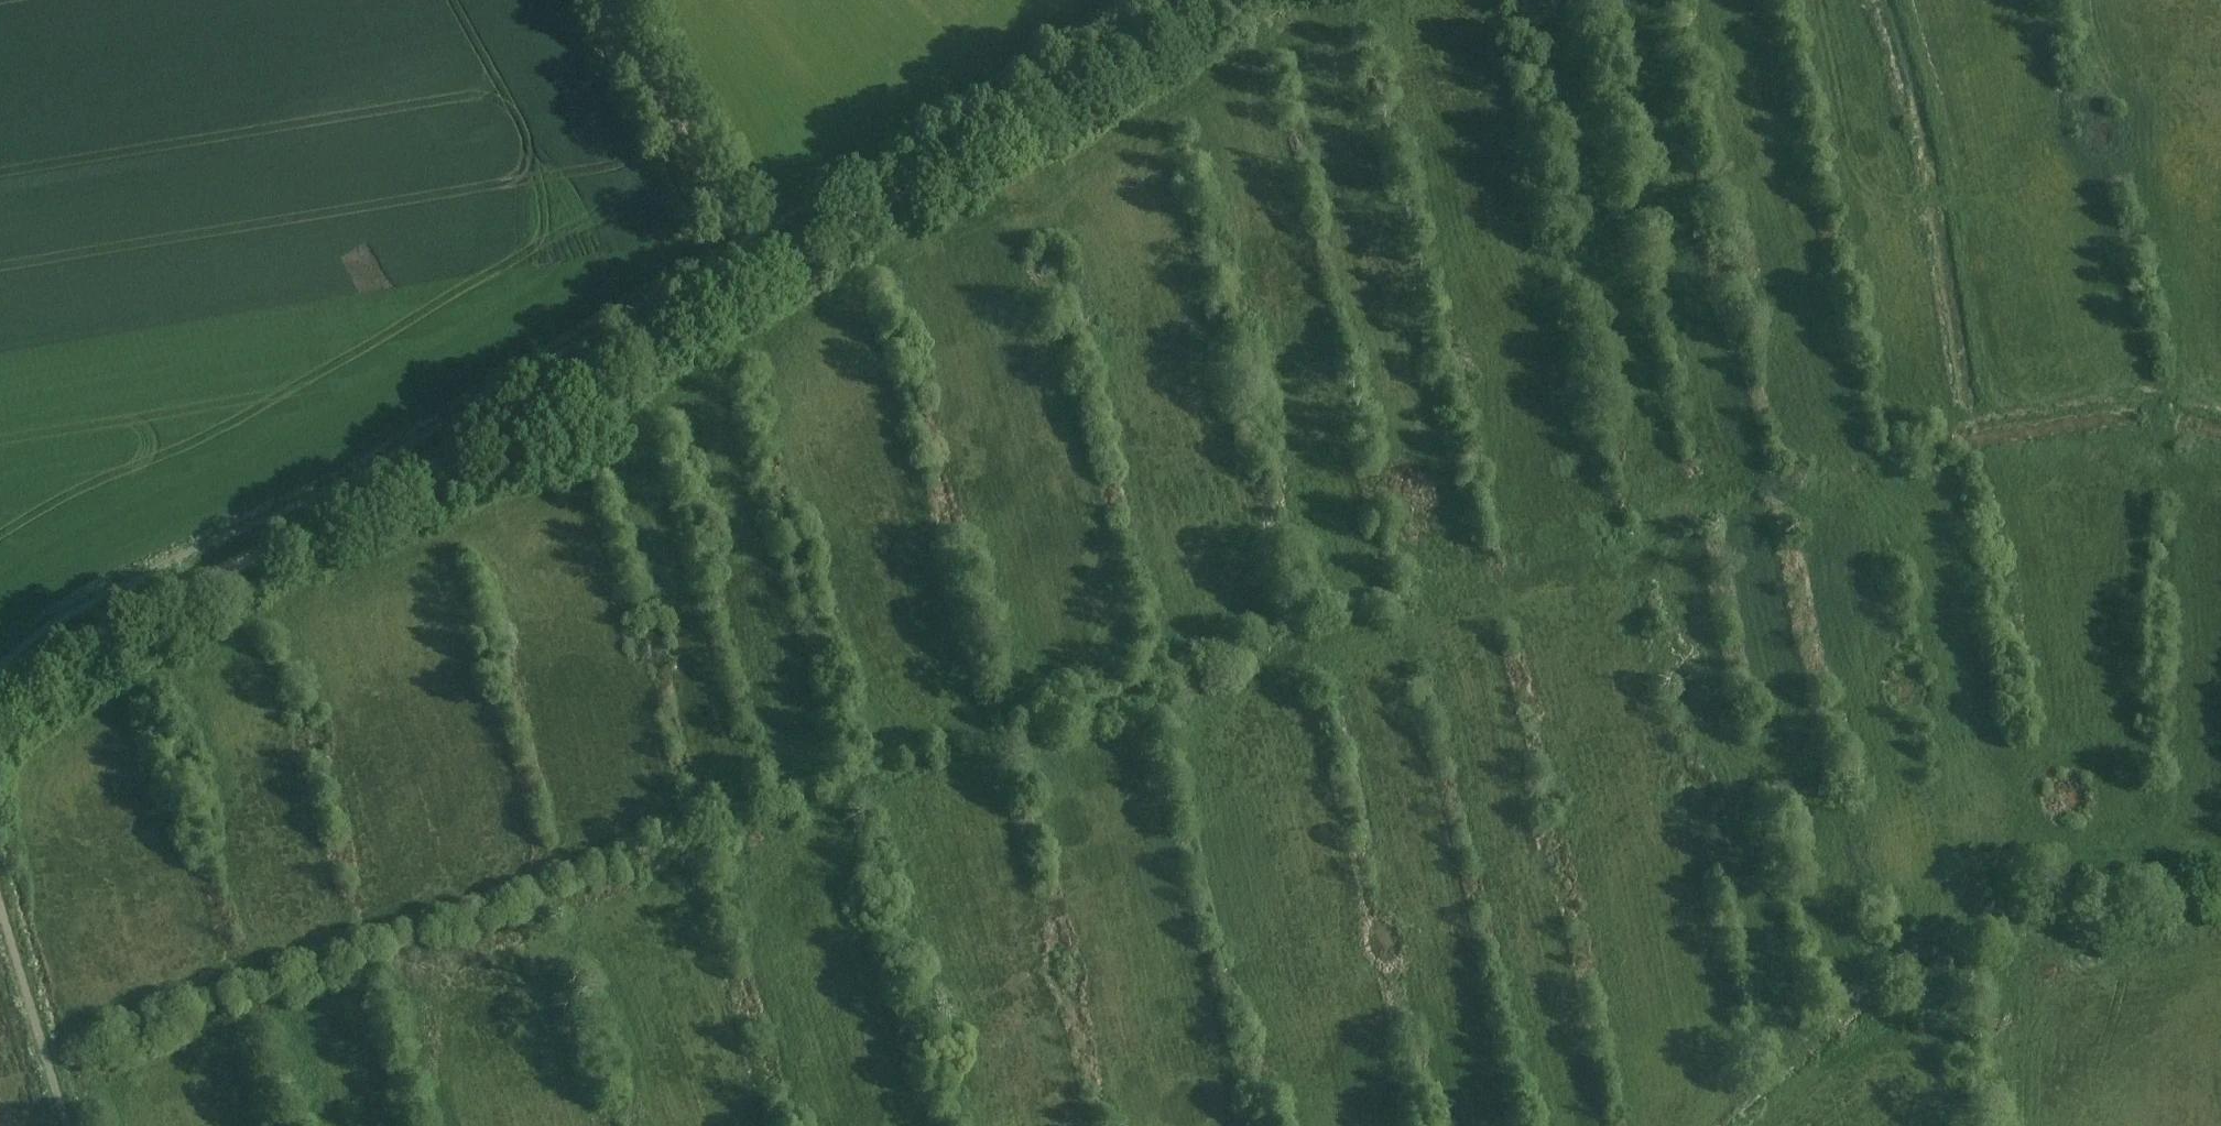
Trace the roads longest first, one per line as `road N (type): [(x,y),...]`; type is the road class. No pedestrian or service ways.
road 1 (track): [(0,699),(94,639),(299,539),(766,269)]
road 2 (track): [(766,269),(1226,0)]
road 3 (unclassified): [(746,239),(610,0)]

